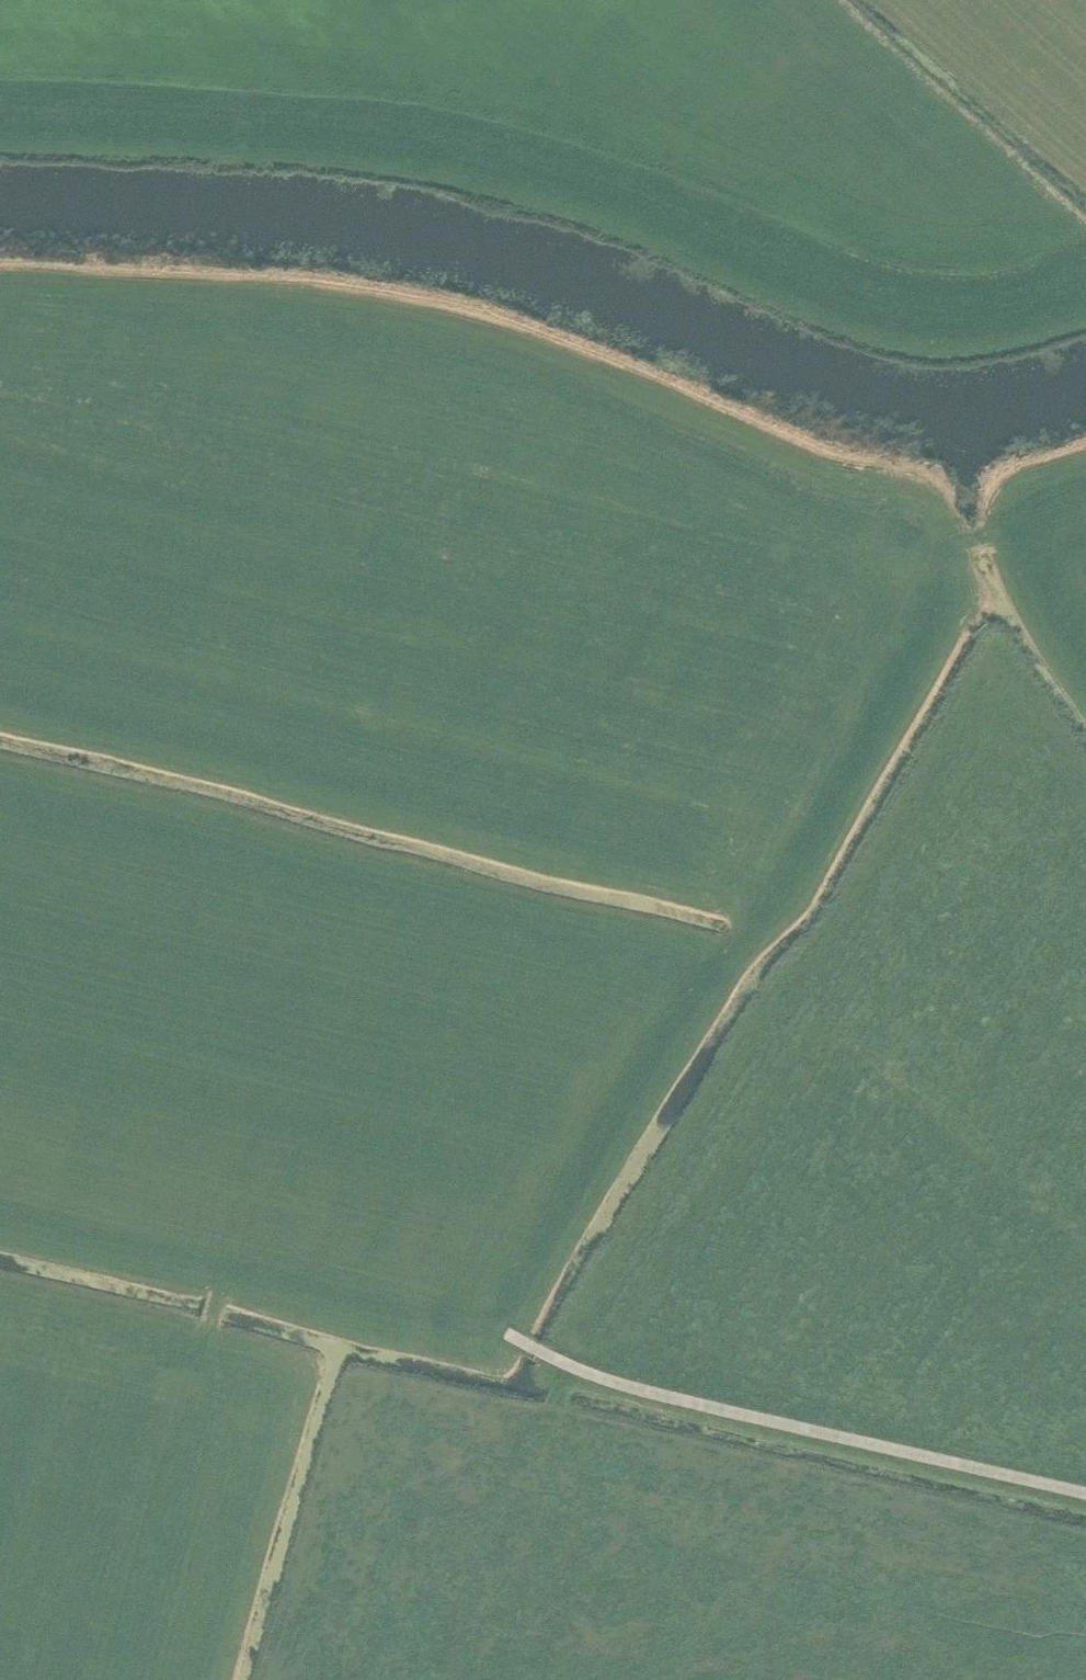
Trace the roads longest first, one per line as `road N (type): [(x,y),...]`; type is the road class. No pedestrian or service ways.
road 1 (track): [(1085,1493),(608,1380),(510,1341)]

